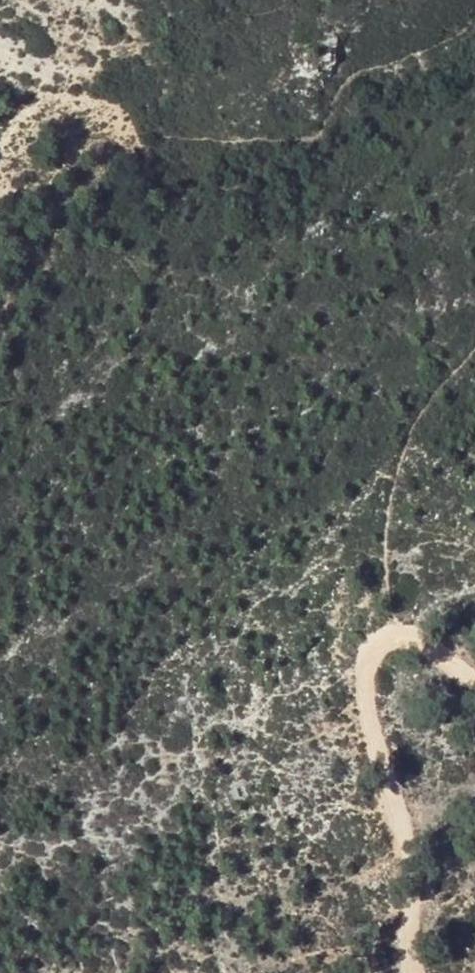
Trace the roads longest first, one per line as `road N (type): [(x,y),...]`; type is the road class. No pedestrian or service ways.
road 1 (track): [(474,678),(394,634),(372,634),(345,666),(349,710),(407,868),(413,972)]

